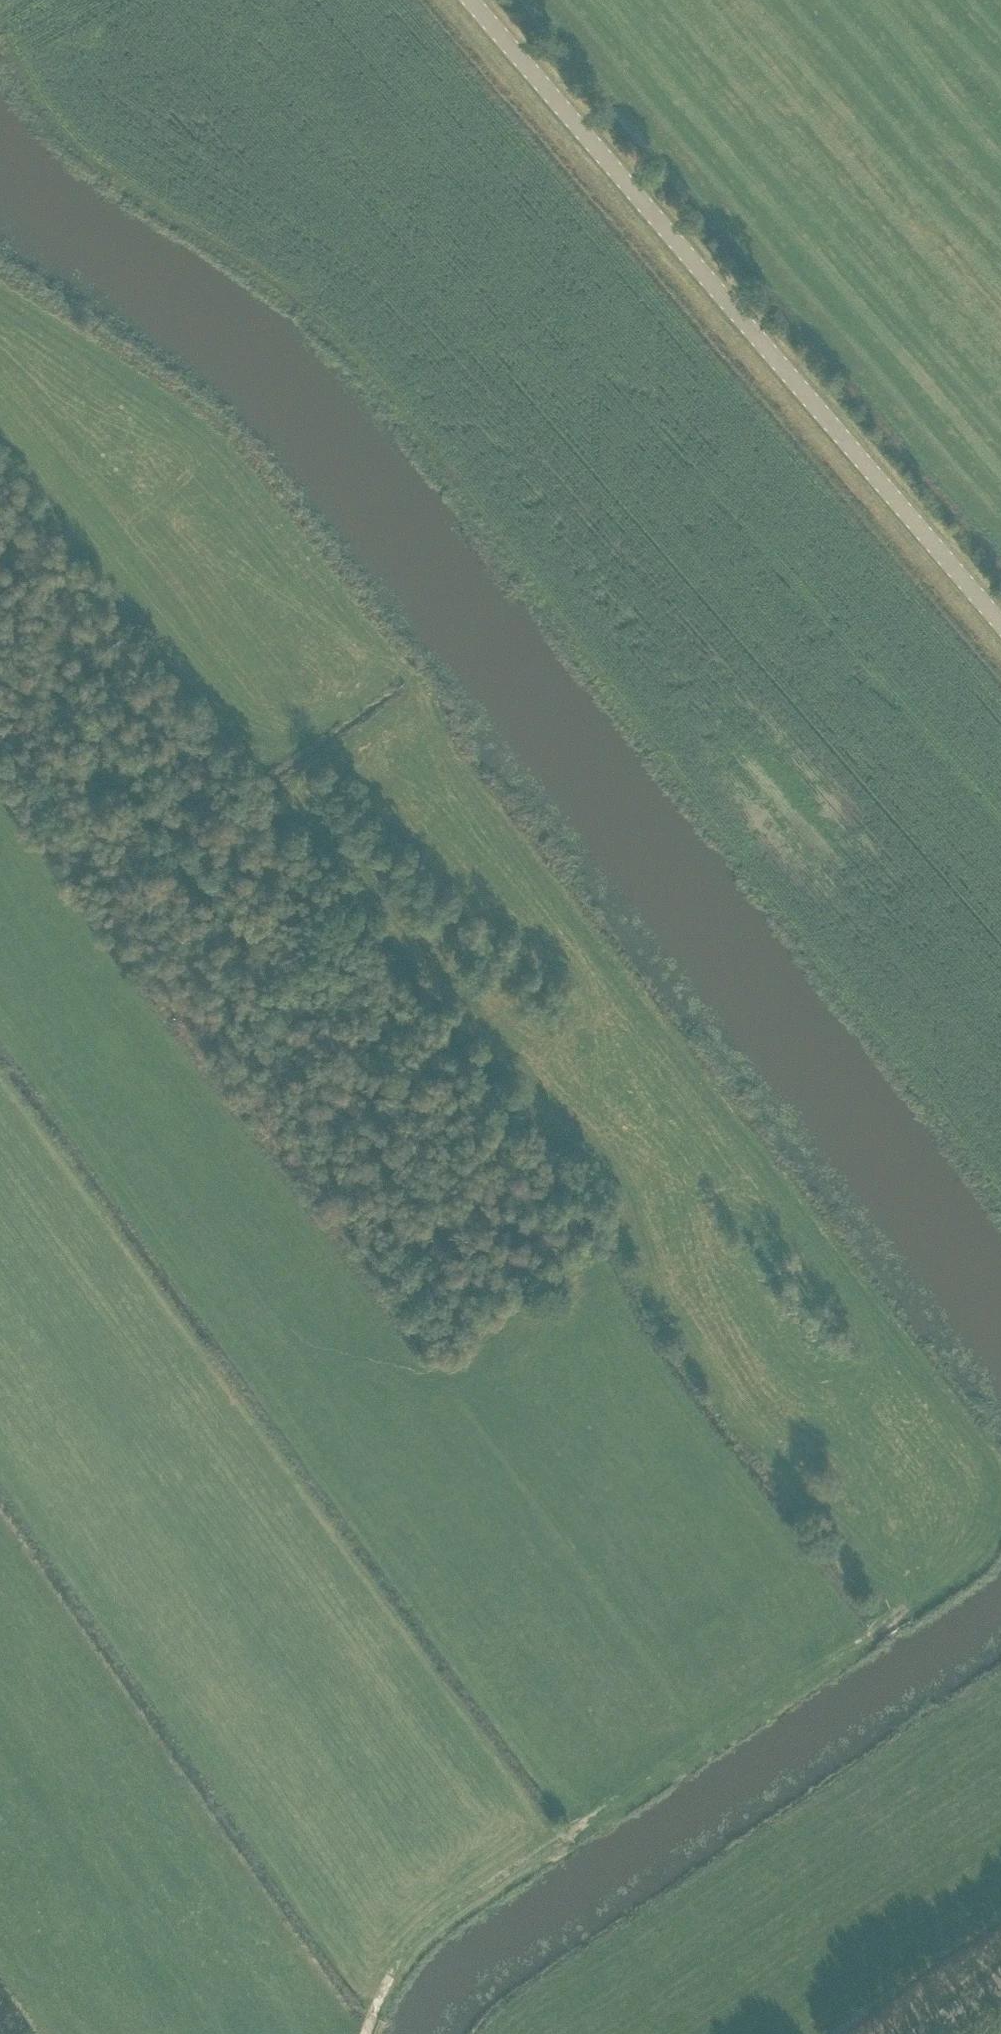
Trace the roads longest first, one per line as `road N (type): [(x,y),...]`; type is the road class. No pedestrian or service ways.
road 1 (unclassified): [(1000,634),(455,0)]

